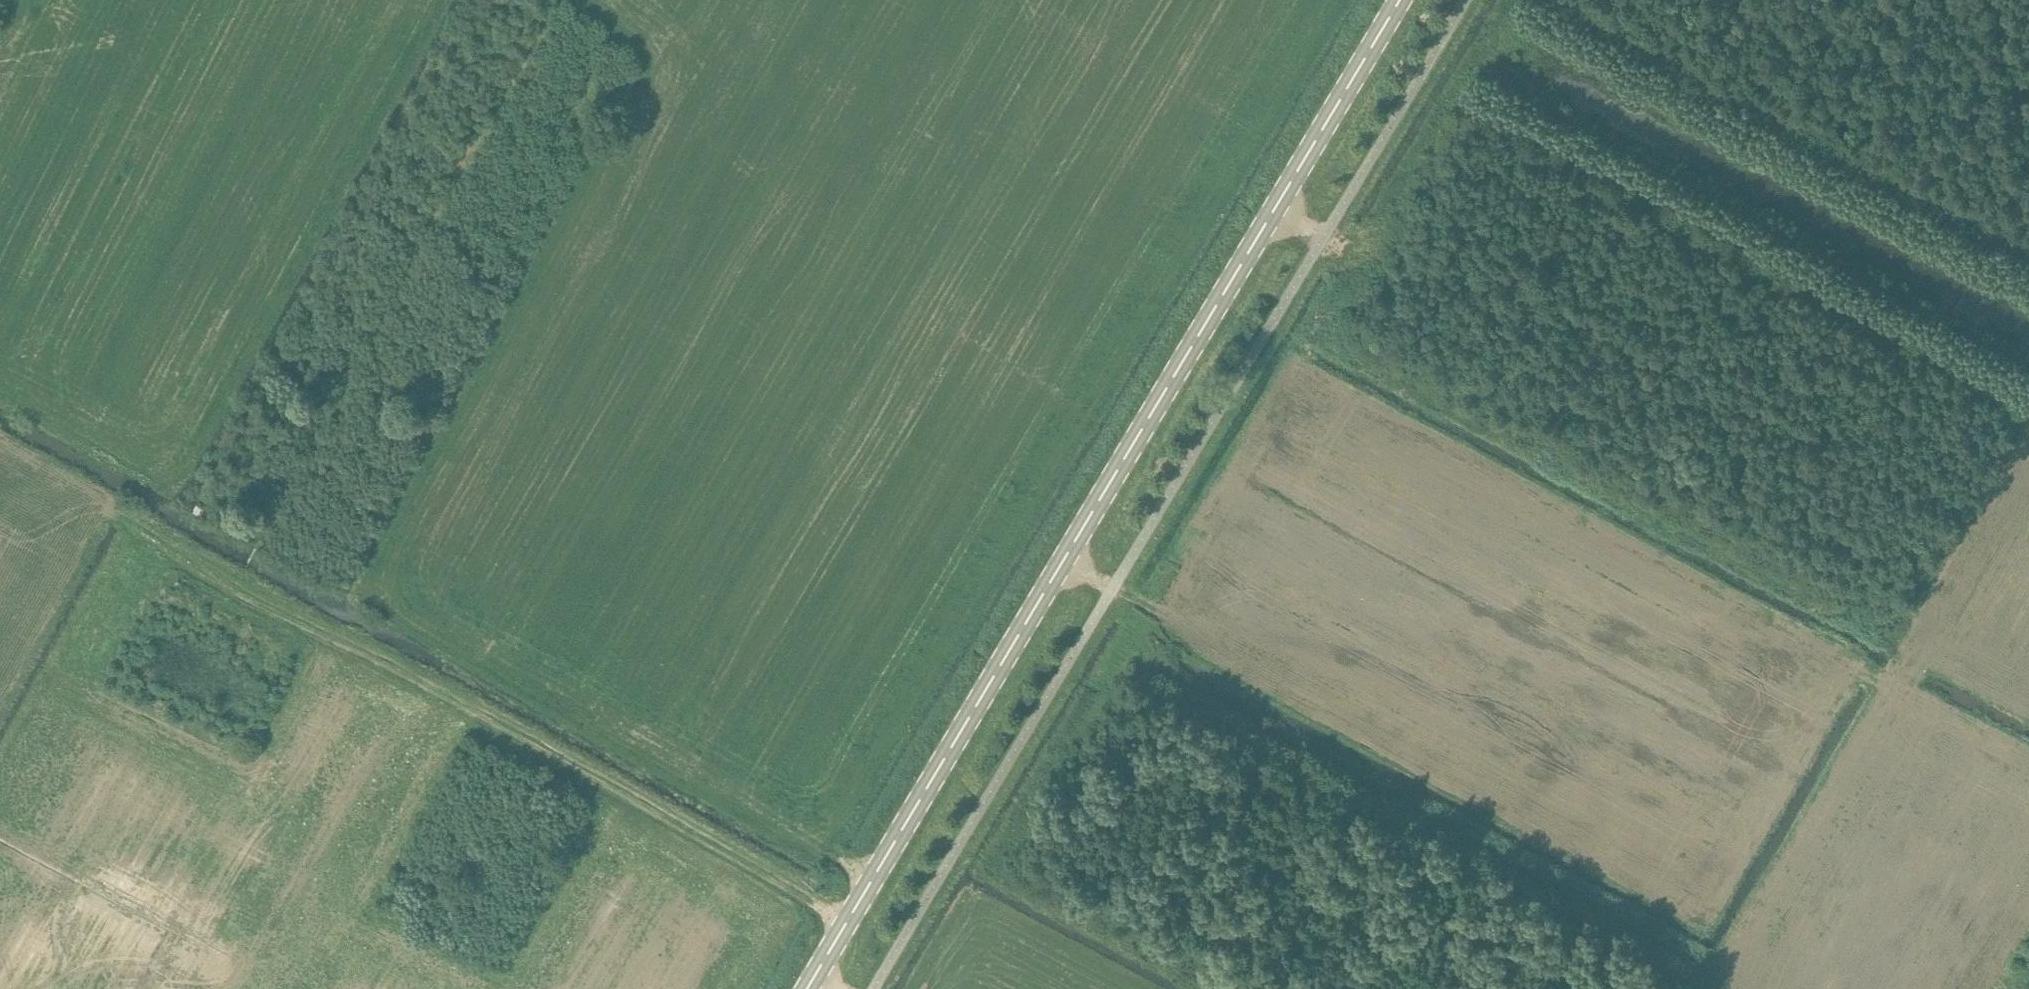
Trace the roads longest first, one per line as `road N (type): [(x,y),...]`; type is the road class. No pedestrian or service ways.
road 1 (tertiary): [(805,988),(1398,0)]

